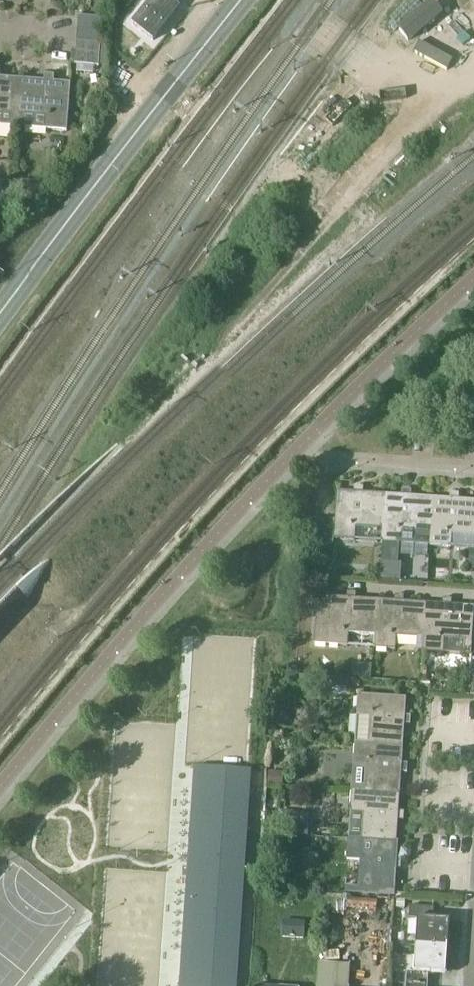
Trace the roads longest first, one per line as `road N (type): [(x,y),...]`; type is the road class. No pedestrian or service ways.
road 1 (secondary): [(0,303),(242,0)]
road 2 (track): [(457,81),(223,340)]
road 3 (residential): [(473,467),(318,456)]

